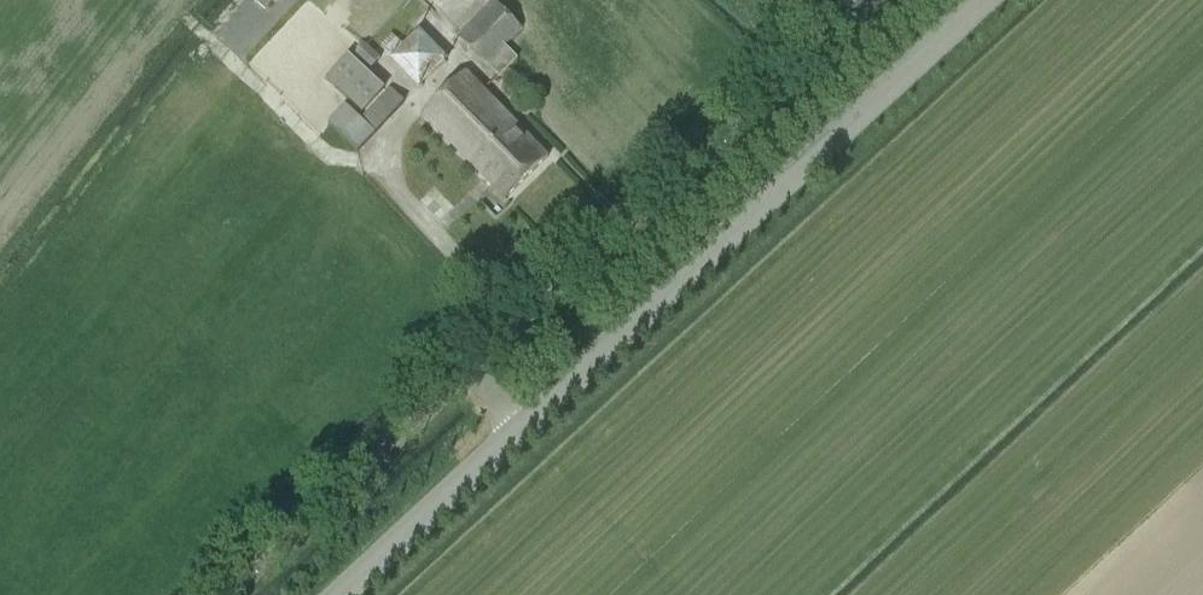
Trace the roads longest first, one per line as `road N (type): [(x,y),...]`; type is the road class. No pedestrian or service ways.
road 1 (tertiary): [(529,424),(985,0)]
road 2 (unclassified): [(480,362),(871,0)]
road 3 (track): [(391,163),(329,156),(189,23)]
road 4 (tertiary): [(339,594),(529,424)]

